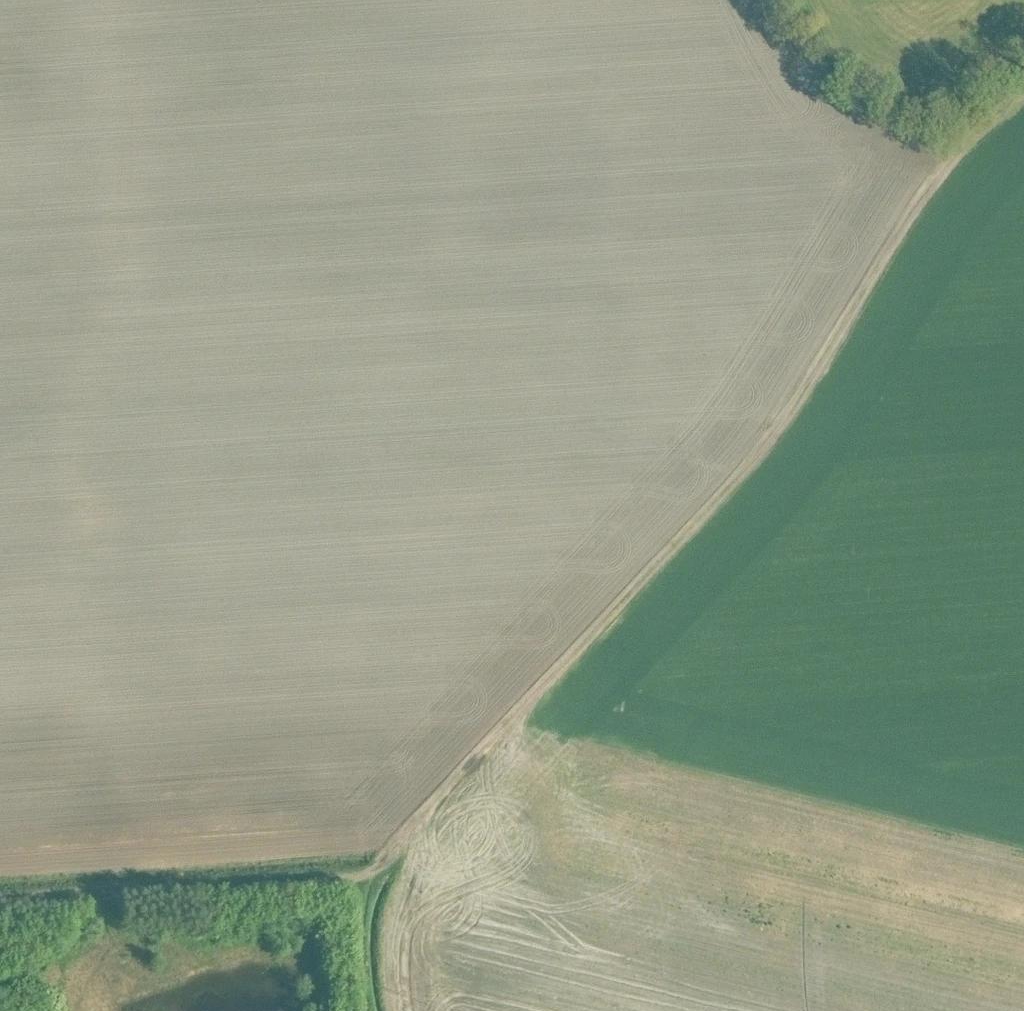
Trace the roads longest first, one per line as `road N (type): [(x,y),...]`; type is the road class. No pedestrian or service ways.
road 1 (track): [(0,899),(374,871),(758,453),(937,179),(1023,94)]

